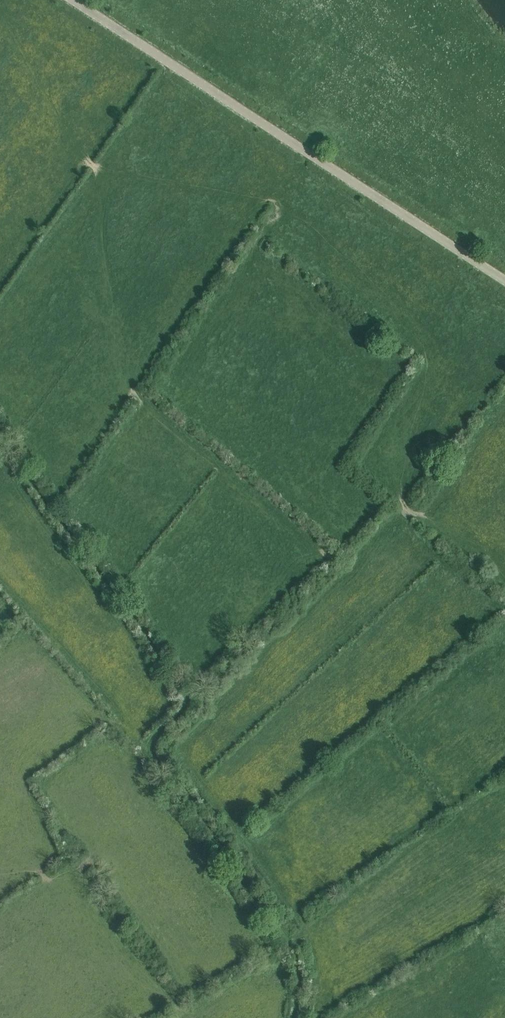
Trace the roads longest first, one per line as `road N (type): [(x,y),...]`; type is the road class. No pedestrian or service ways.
road 1 (track): [(295,1017),(302,981),(298,948),(149,747),(185,704),(187,691),(0,431)]
road 2 (tertiary): [(504,280),(74,0)]

